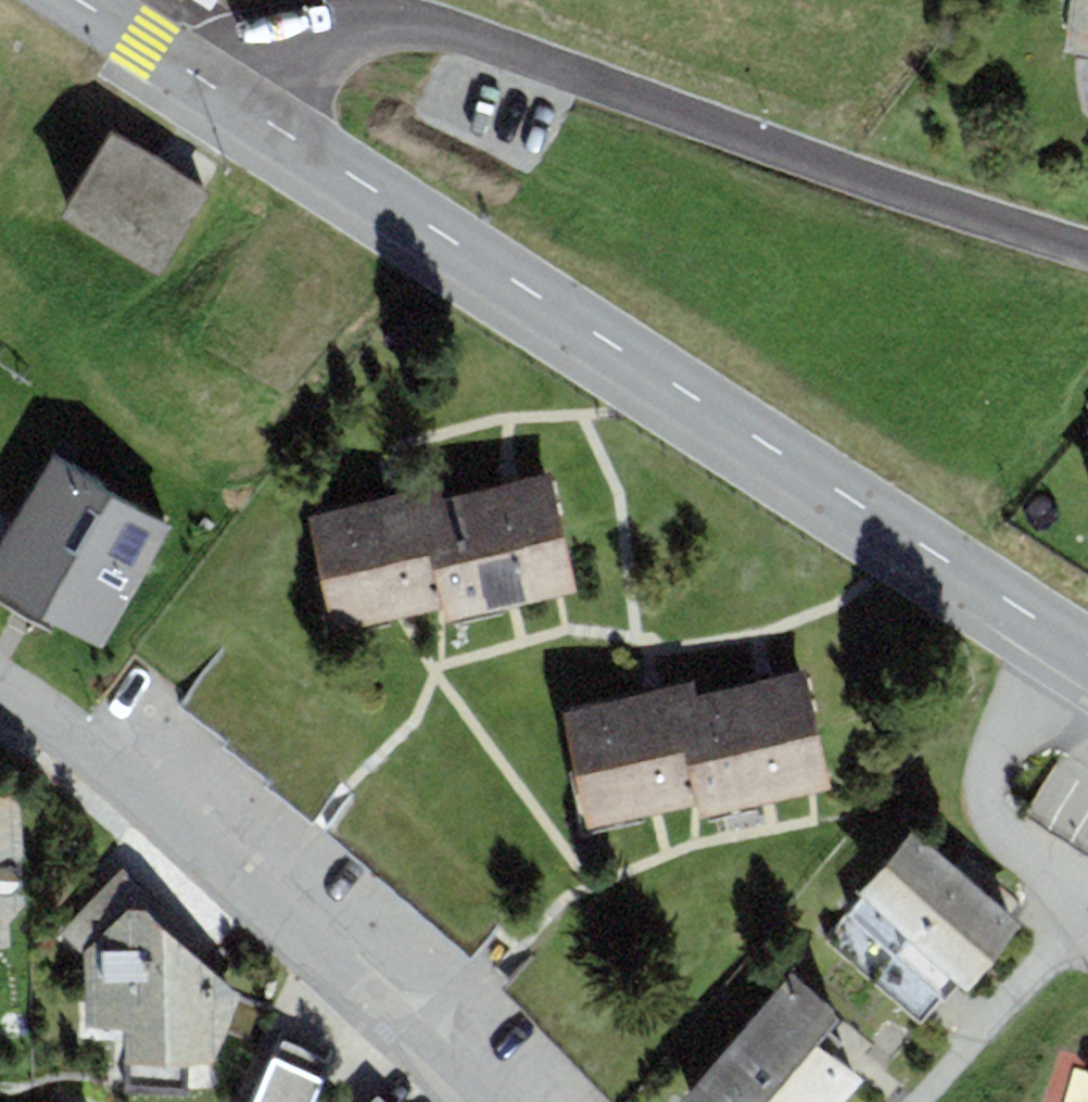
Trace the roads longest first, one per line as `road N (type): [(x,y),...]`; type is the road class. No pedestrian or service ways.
road 1 (tertiary): [(239,102),(1087,655)]
road 2 (residential): [(239,102),(291,53),(370,25),(407,24),(1087,250)]
road 3 (residential): [(0,690),(142,797),(467,1101)]
road 4 (tertiary): [(76,0),(239,102)]

